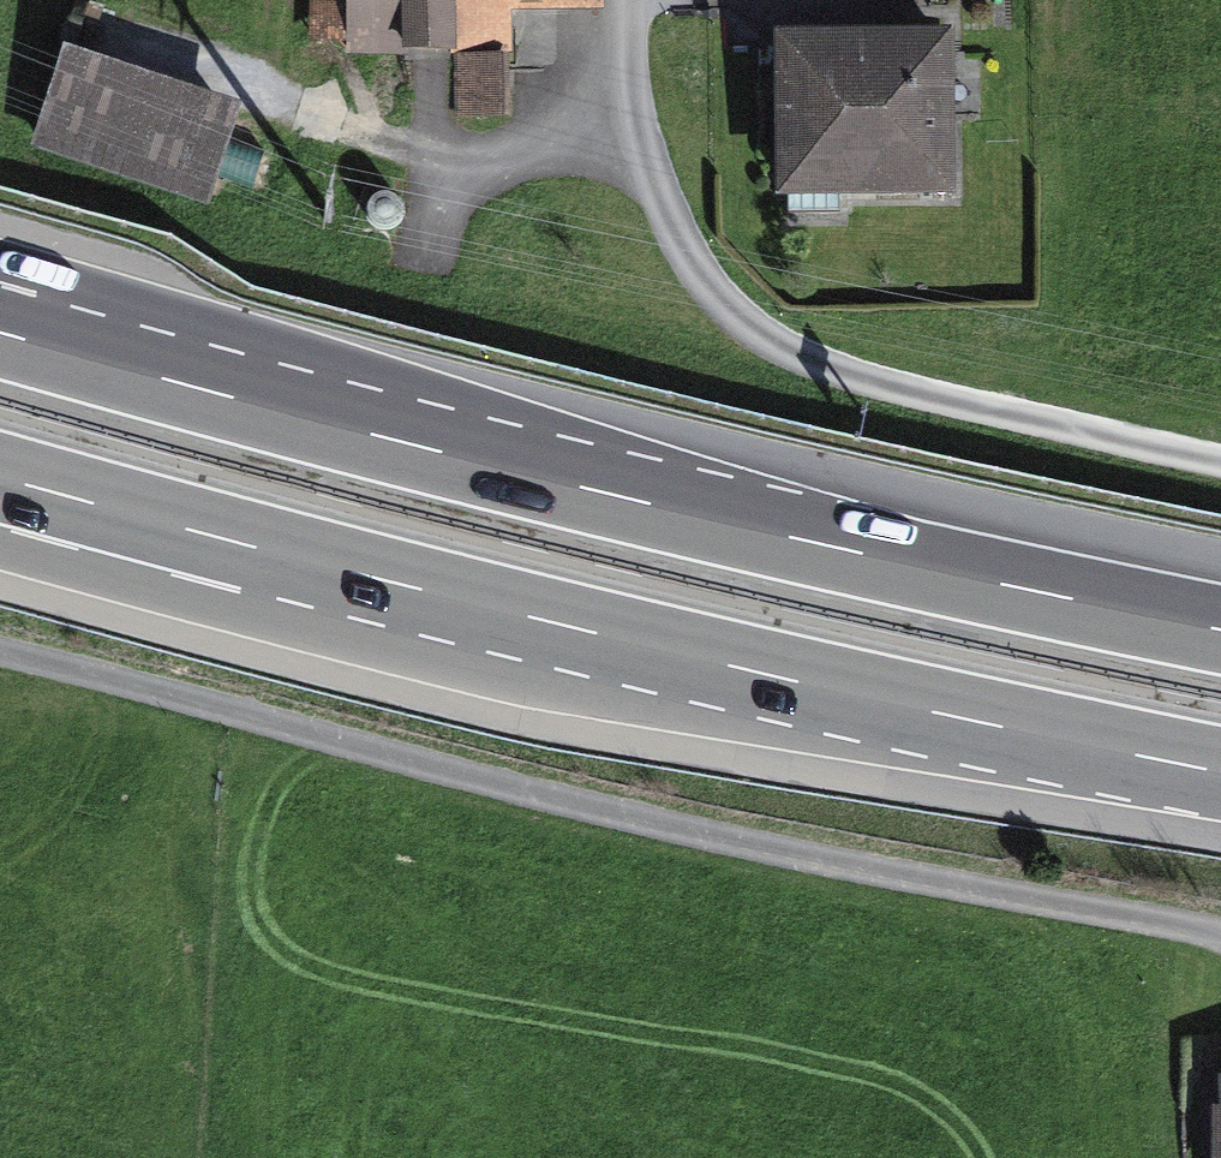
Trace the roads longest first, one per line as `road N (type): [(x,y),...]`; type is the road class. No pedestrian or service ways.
road 1 (track): [(0,650),(1220,903)]
road 2 (track): [(1220,448),(849,369),(710,295),(644,182),(638,0)]
road 3 (motorway): [(0,477),(725,667)]
road 4 (motorway): [(0,545),(352,640),(725,667)]
road 5 (motorway): [(1220,628),(525,475)]
road 6 (motorway): [(525,475),(0,258)]
road 7 (motorway): [(525,475),(0,332)]
road 8 (motorway): [(725,667),(1220,773)]

